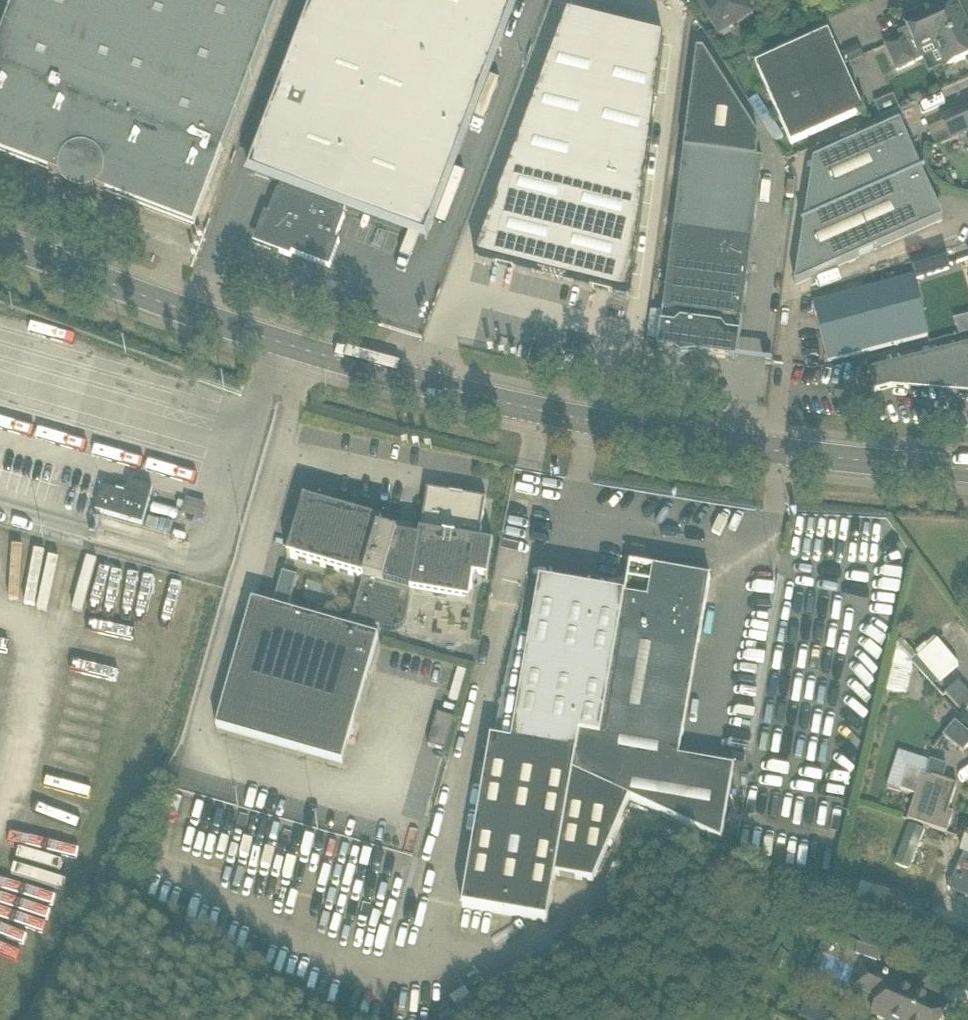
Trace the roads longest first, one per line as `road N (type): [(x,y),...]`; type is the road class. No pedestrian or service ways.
road 1 (primary): [(967,470),(779,454),(535,415),(309,353),(0,241)]

